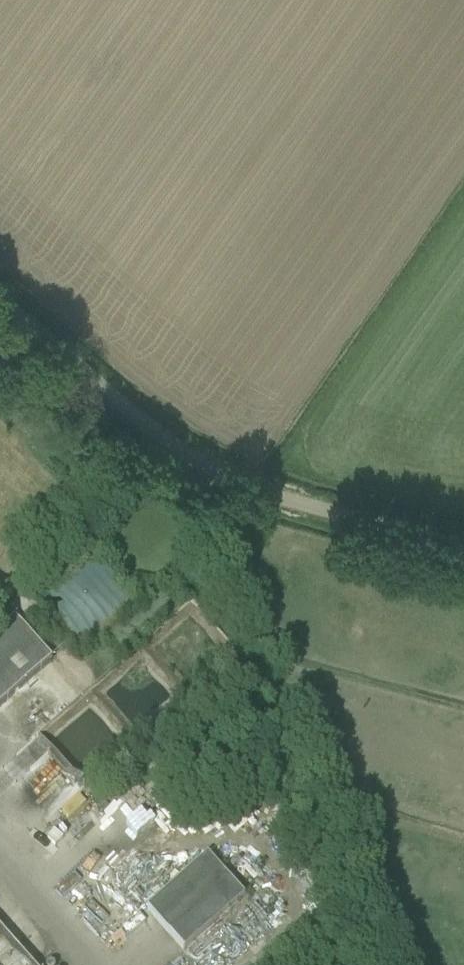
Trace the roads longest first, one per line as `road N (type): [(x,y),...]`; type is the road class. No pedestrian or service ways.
road 1 (unclassified): [(463,549),(239,484),(191,459),(0,293)]

